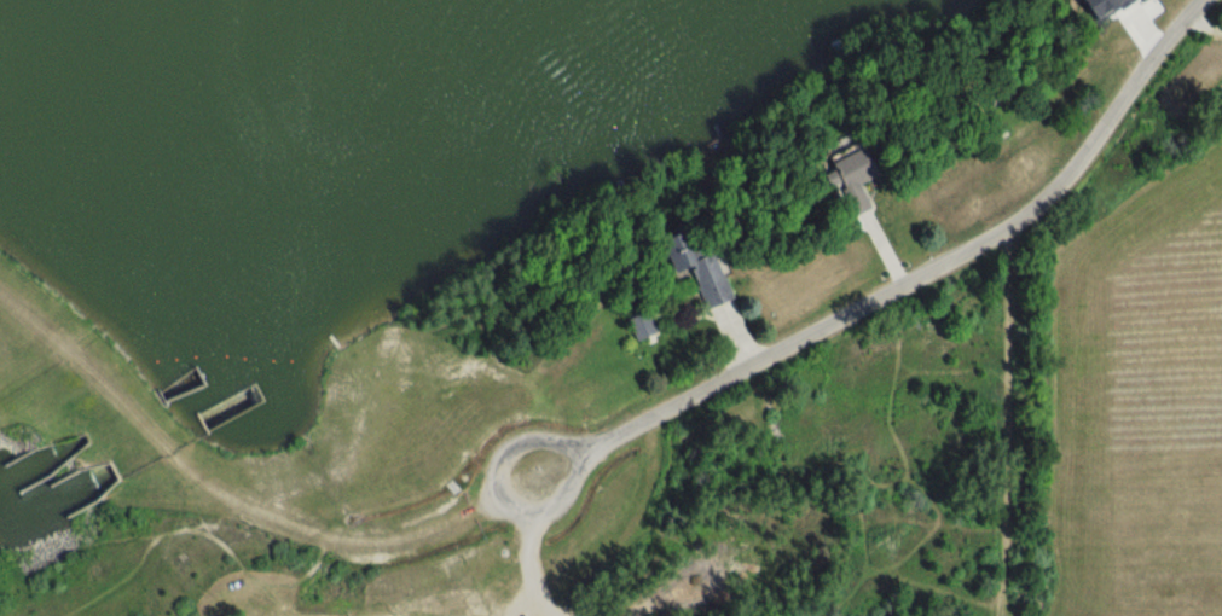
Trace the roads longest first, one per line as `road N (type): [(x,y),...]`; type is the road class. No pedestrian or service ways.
road 1 (residential): [(525,478),(1012,227),(1075,175),(1154,62),(1209,0)]

